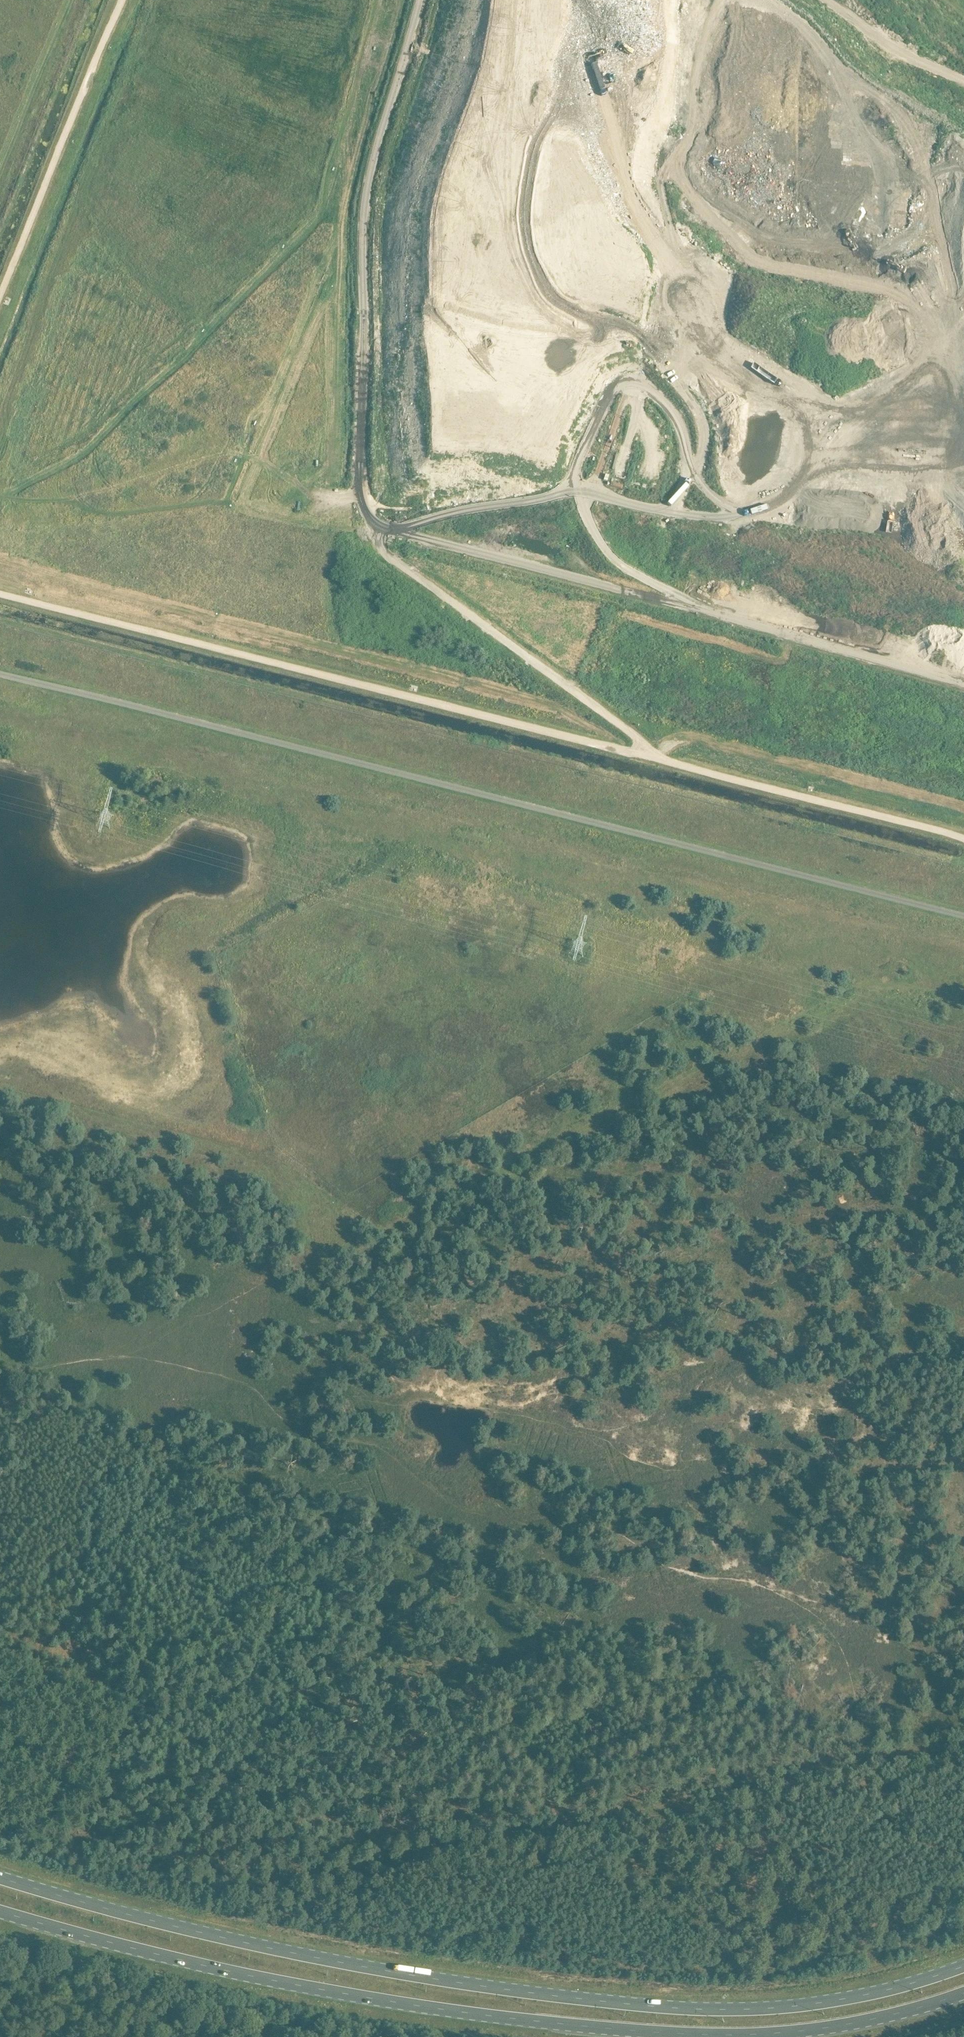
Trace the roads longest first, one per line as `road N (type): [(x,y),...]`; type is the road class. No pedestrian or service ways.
road 1 (track): [(0,595),(963,841)]
road 2 (unclassified): [(0,674),(963,915)]
road 3 (primary): [(963,1963),(849,1997),(676,2006),(371,1965),(0,1876)]
road 4 (primary): [(0,1911),(169,1958),(368,2000),(667,2036),(777,2035),(963,1994)]
road 5 (track): [(0,1651),(490,1841),(910,1756)]
road 6 (track): [(121,0),(0,305)]
road 7 (track): [(0,183),(69,0)]

